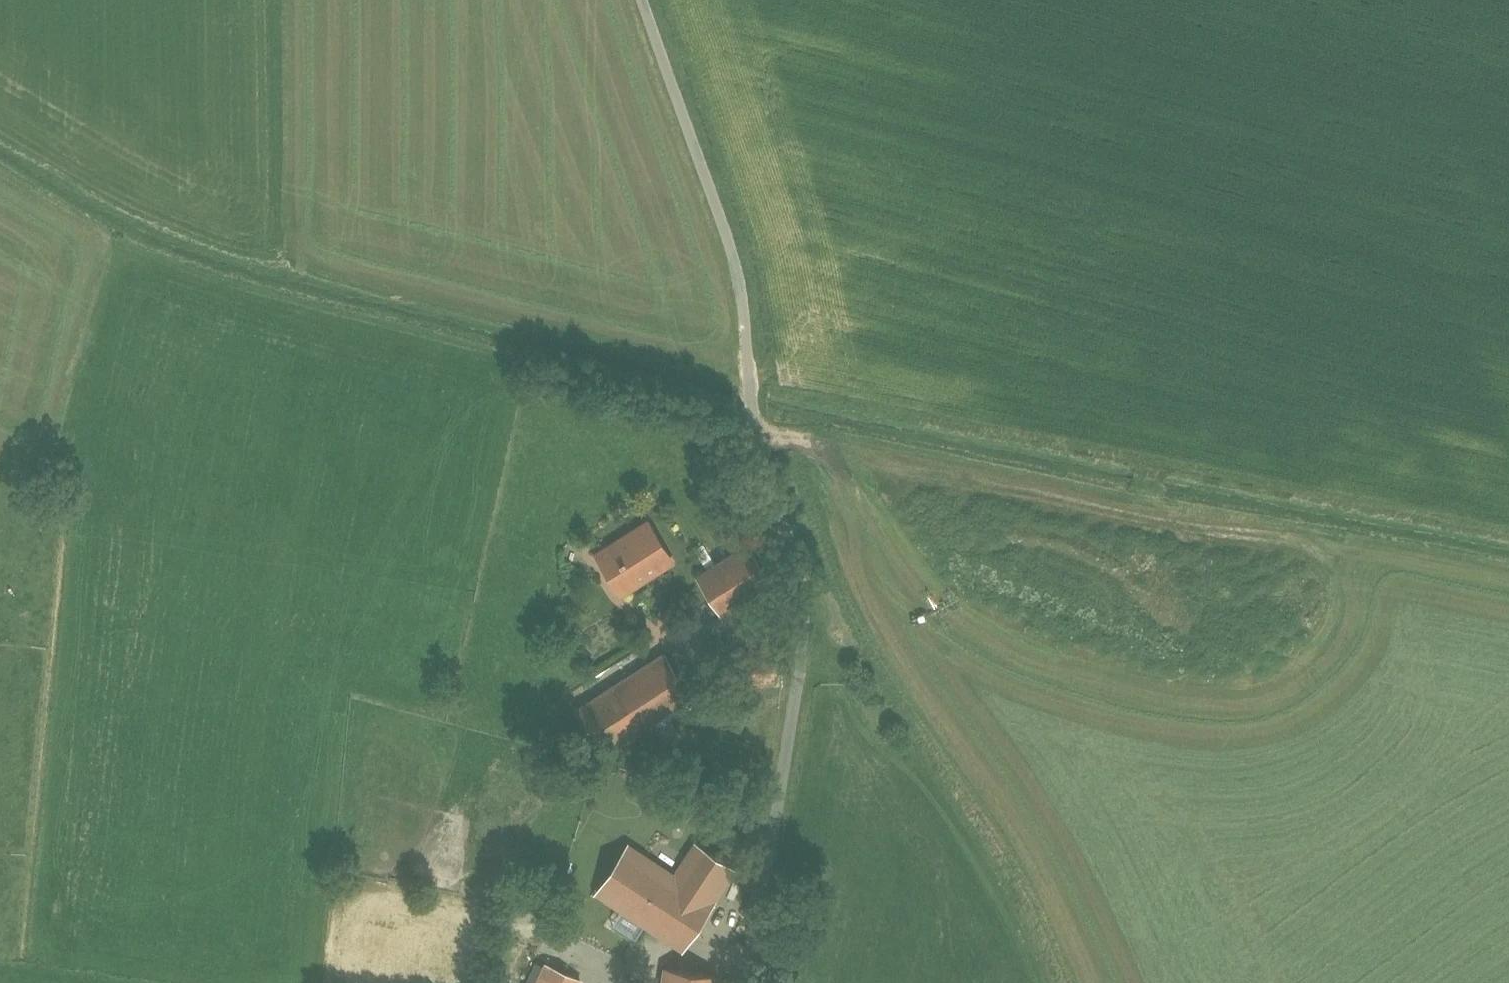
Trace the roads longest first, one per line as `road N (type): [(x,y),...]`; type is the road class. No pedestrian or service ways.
road 1 (unclassified): [(639,0),(730,254),(754,427),(789,551),(800,633),(747,982)]

